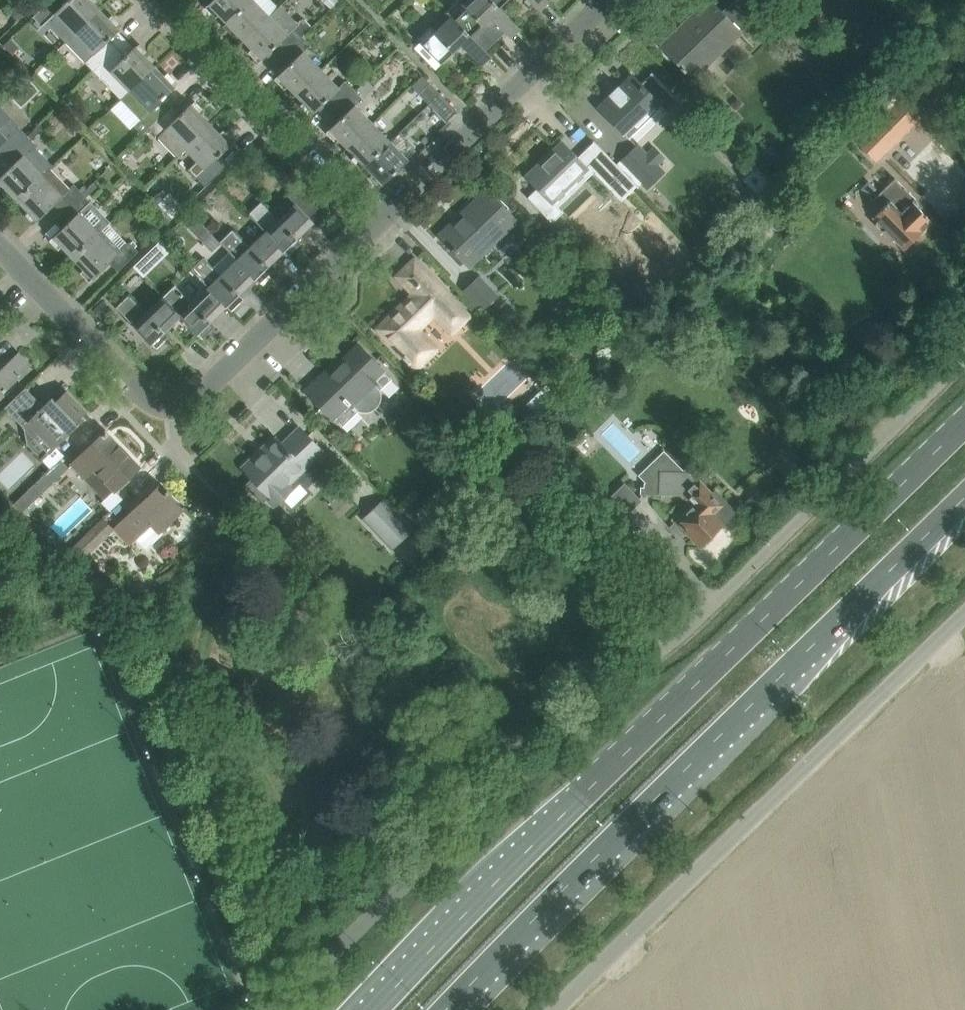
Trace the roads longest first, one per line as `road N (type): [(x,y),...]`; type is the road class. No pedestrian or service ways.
road 1 (unclassified): [(276,1009),(620,677),(685,628),(964,351)]
road 2 (primary): [(964,424),(585,792),(380,1009)]
road 3 (primary): [(446,1009),(964,495)]
road 4 (unclassified): [(556,1009),(964,621)]
road 5 (residential): [(0,247),(143,396),(169,408),(194,400),(368,231)]
road 6 (residential): [(368,231),(608,0)]
road 7 (residential): [(368,231),(144,0)]

